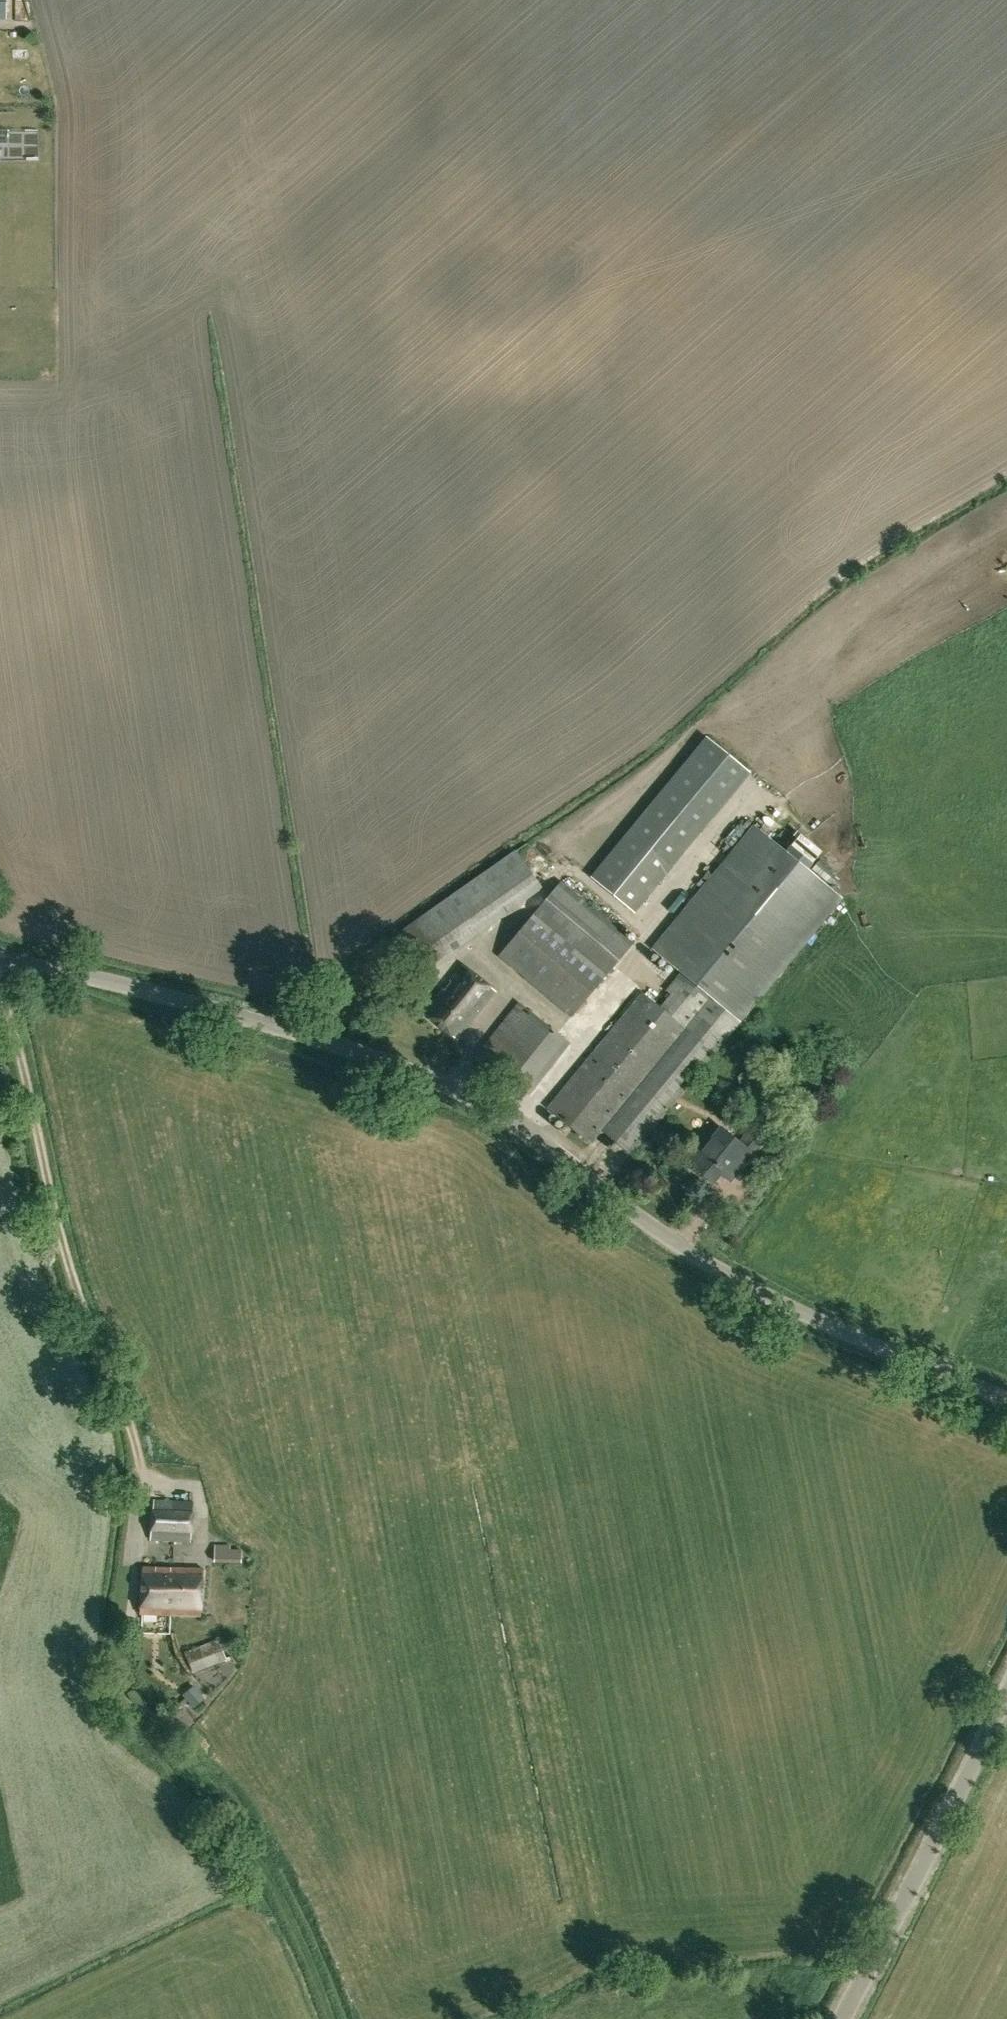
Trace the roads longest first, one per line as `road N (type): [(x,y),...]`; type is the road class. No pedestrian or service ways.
road 1 (unclassified): [(1006,1393),(828,1322),(691,1256),(511,1122),(418,1072),(219,1011),(0,958)]
road 2 (unclassified): [(113,1634),(139,1474),(121,1401),(56,1242),(0,984)]
road 3 (track): [(333,2018),(255,1844),(162,1747),(109,1678),(113,1634)]
road 4 (unclassified): [(842,2018),(1006,1695)]

